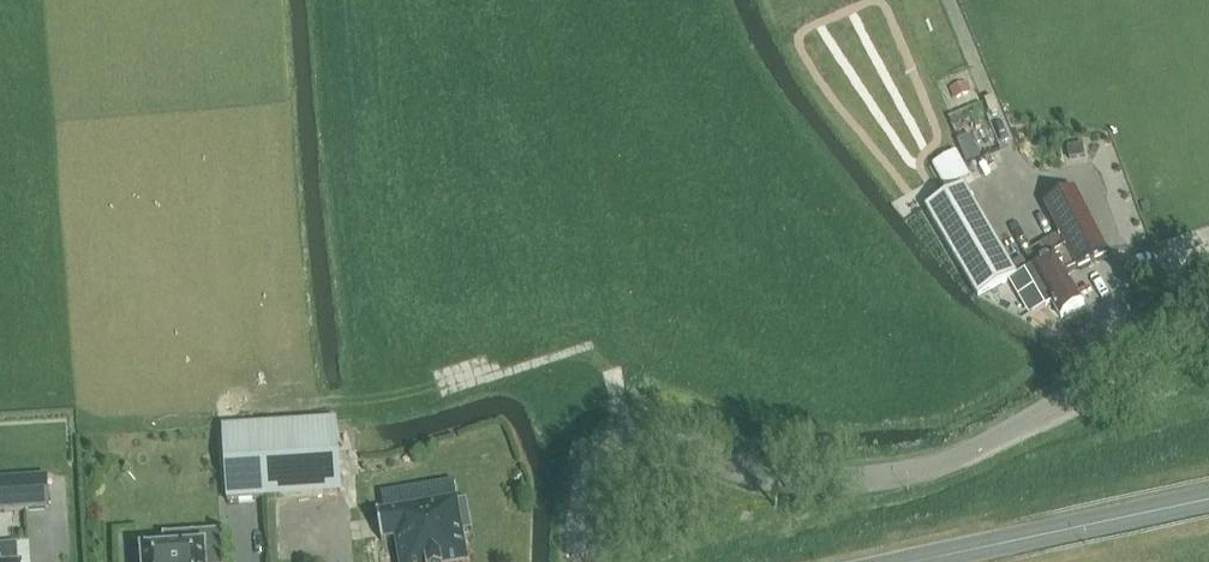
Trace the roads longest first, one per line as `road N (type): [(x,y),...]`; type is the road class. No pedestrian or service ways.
road 1 (unclassified): [(582,561),(586,483),(617,448),(667,442),(789,480),(913,472),(1005,431),(1208,310)]
road 2 (tertiary): [(913,561),(1208,499)]

